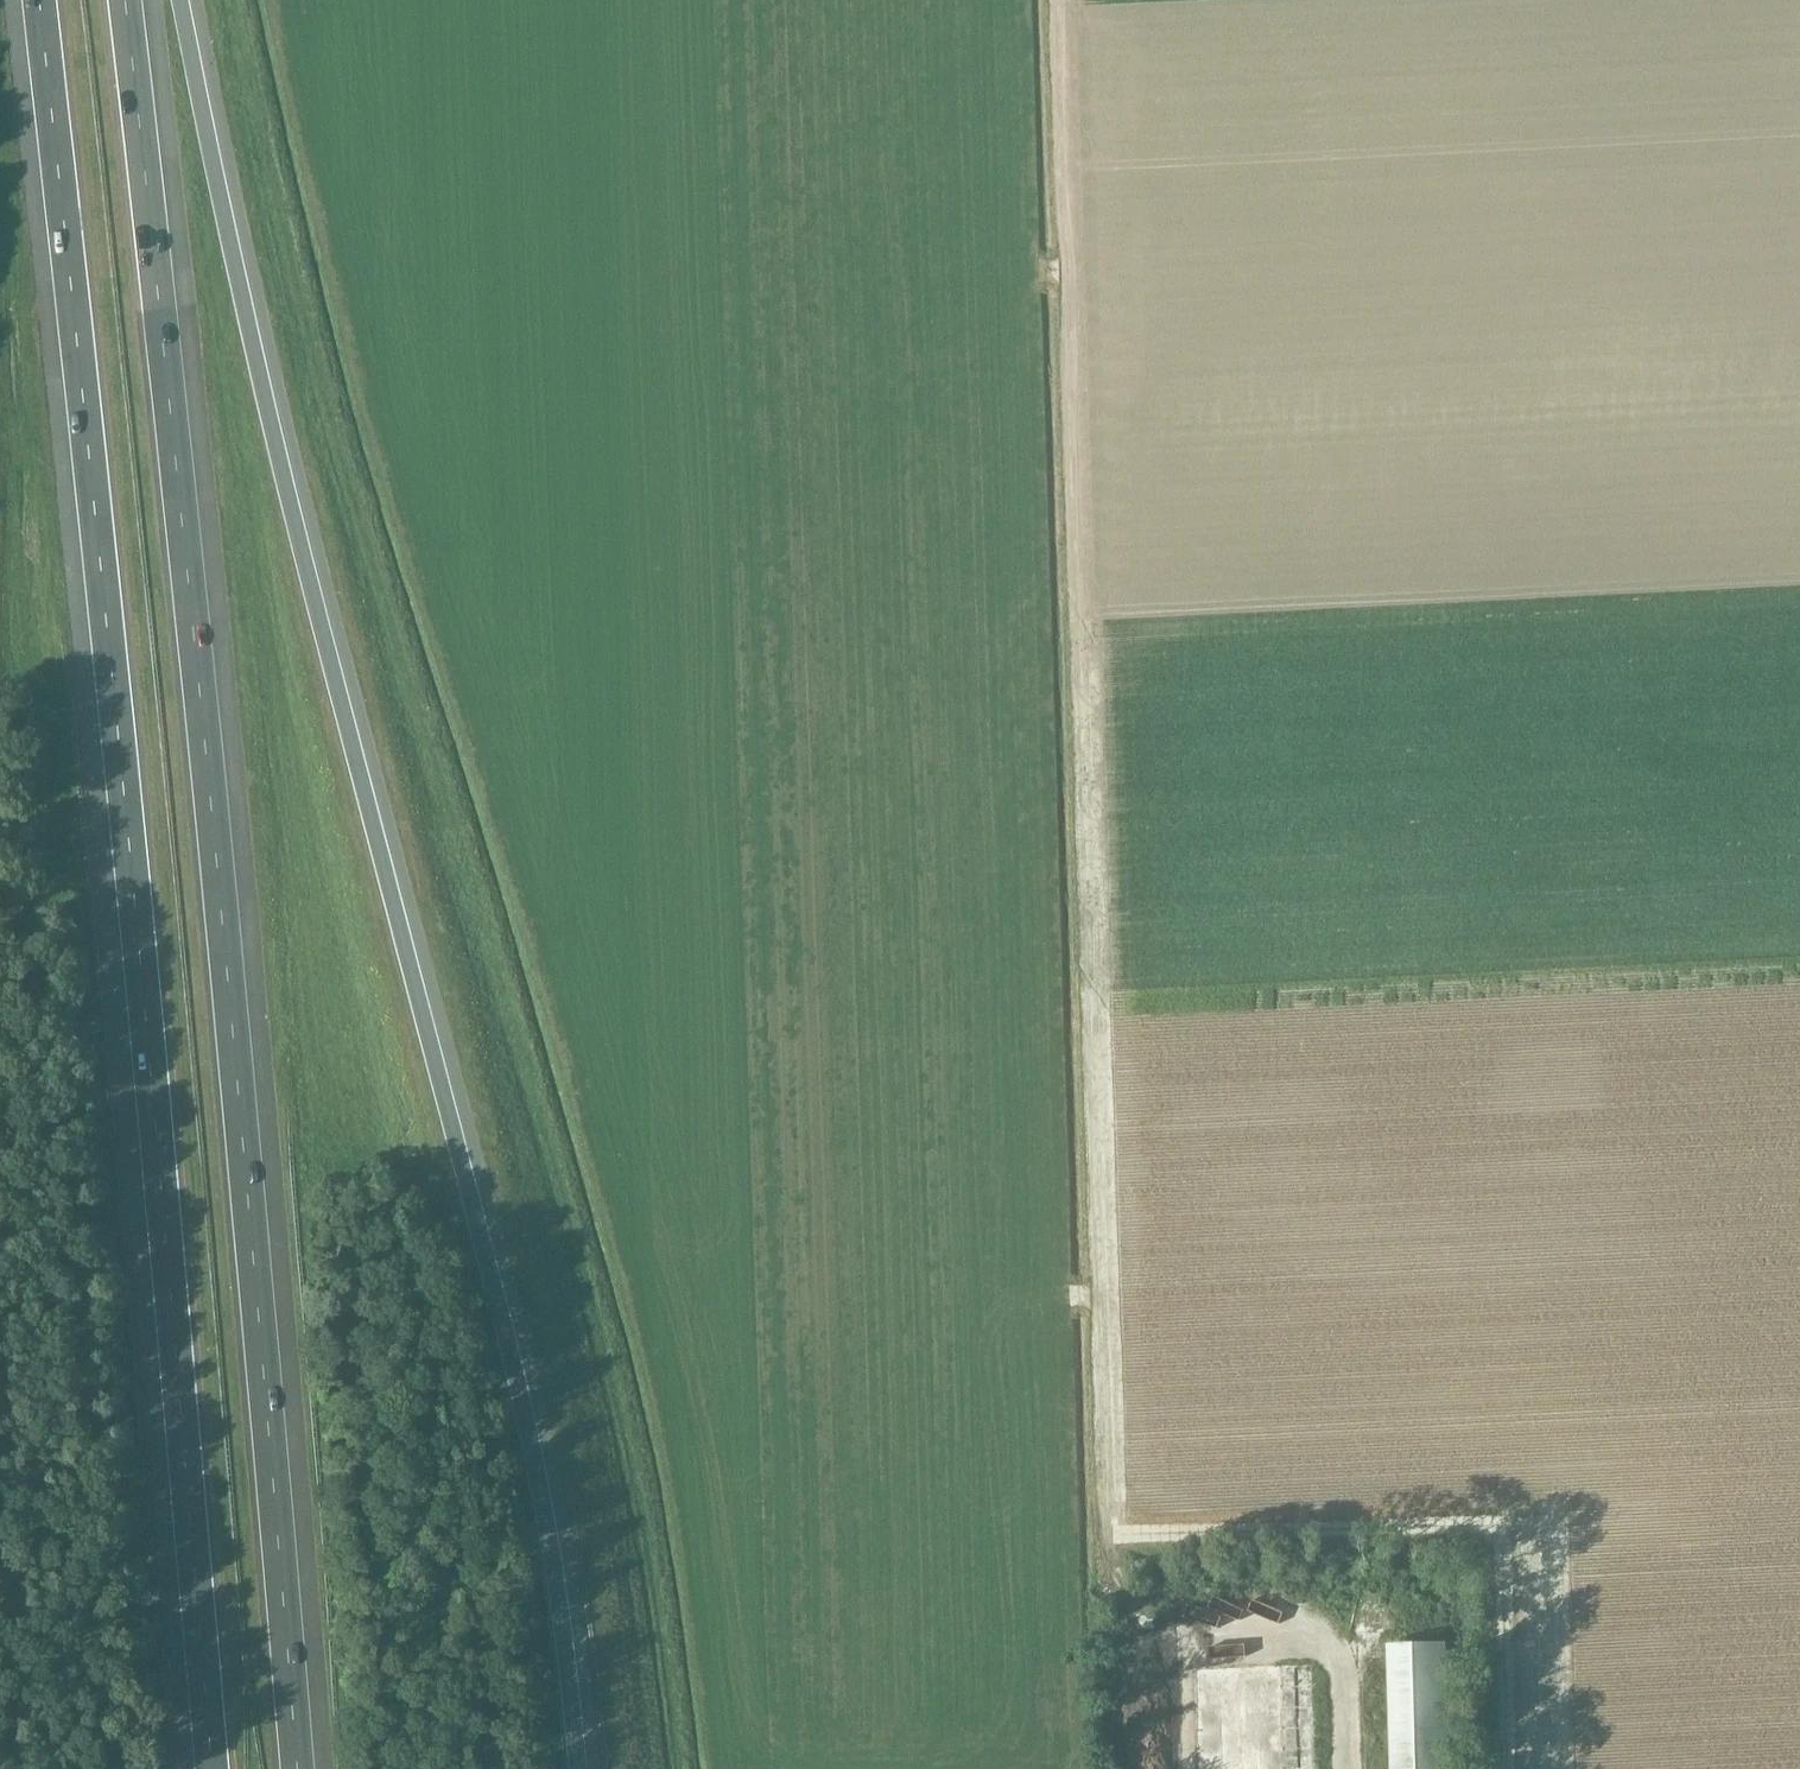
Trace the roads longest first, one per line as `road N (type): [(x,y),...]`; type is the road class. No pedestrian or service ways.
road 1 (motorway): [(577,1768),(549,1544),(520,1402),(277,453),(180,0)]
road 2 (motorway): [(296,1768),(212,820),(123,0)]
road 3 (motorway): [(38,0),(140,964),(211,1768)]
road 4 (track): [(1506,1768),(1499,1528),(1112,1534)]

